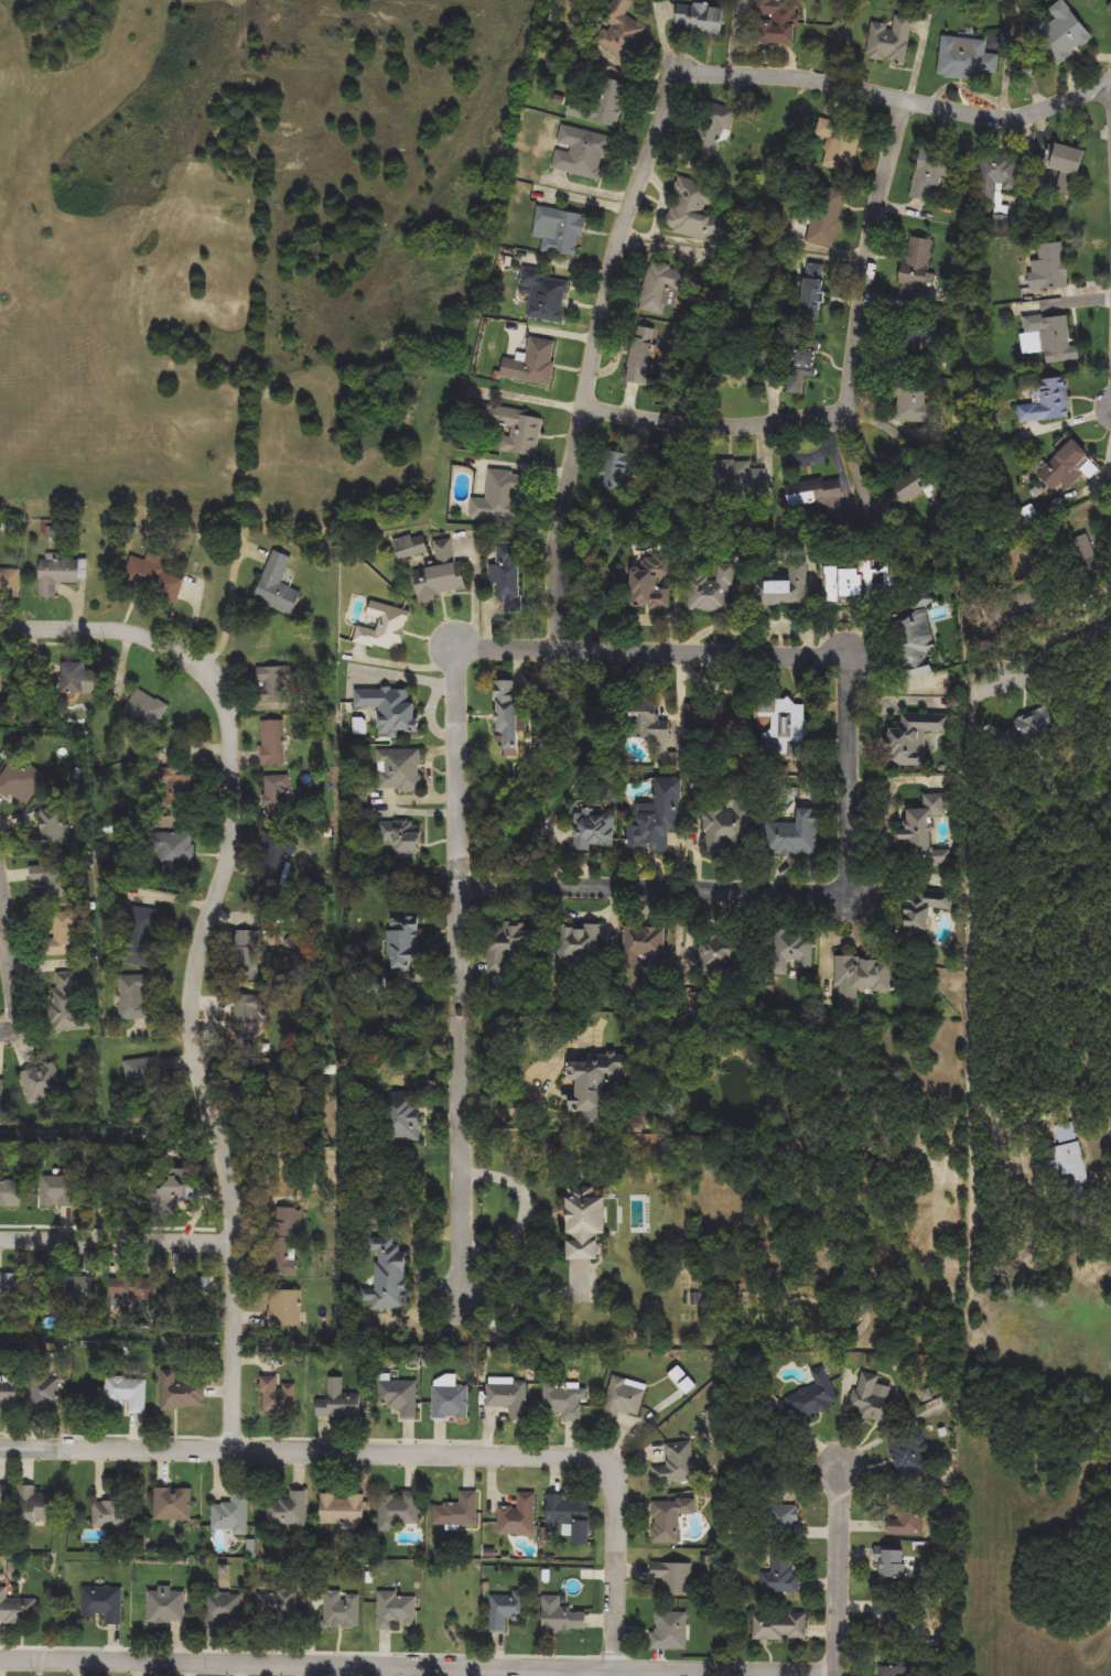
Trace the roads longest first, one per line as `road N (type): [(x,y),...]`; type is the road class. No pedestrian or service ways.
road 1 (residential): [(563,652),(563,536),(596,348),(624,237),(679,82),(700,75),(803,79),(1002,118),(1044,111),(1110,84)]
road 2 (residential): [(0,1656),(838,1670)]
road 3 (residential): [(0,1445),(610,1452),(618,1470),(615,1667)]
road 4 (residential): [(212,681),(233,729),(234,832),(195,1007),(236,1230),(237,1448)]
road 5 (residential): [(584,409),(735,425),(843,409),(854,388),(866,284),(906,101)]
road 6 (residential): [(975,690),(972,1217)]
road 7 (residential): [(851,660),(457,650)]
road 8 (residential): [(462,886),(854,895)]
road 9 (residential): [(457,650),(462,1015)]
road 10 (residential): [(462,1015),(464,1306)]
road 11 (residential): [(0,1229),(236,1230)]
road 12 (residential): [(854,895),(851,660)]
road 13 (residential): [(212,681),(162,638),(0,629)]
road 14 (residential): [(838,1675),(842,1467)]
road 15 (residential): [(975,690),(1110,631)]
road 16 (residential): [(0,1019),(13,994),(0,890)]

